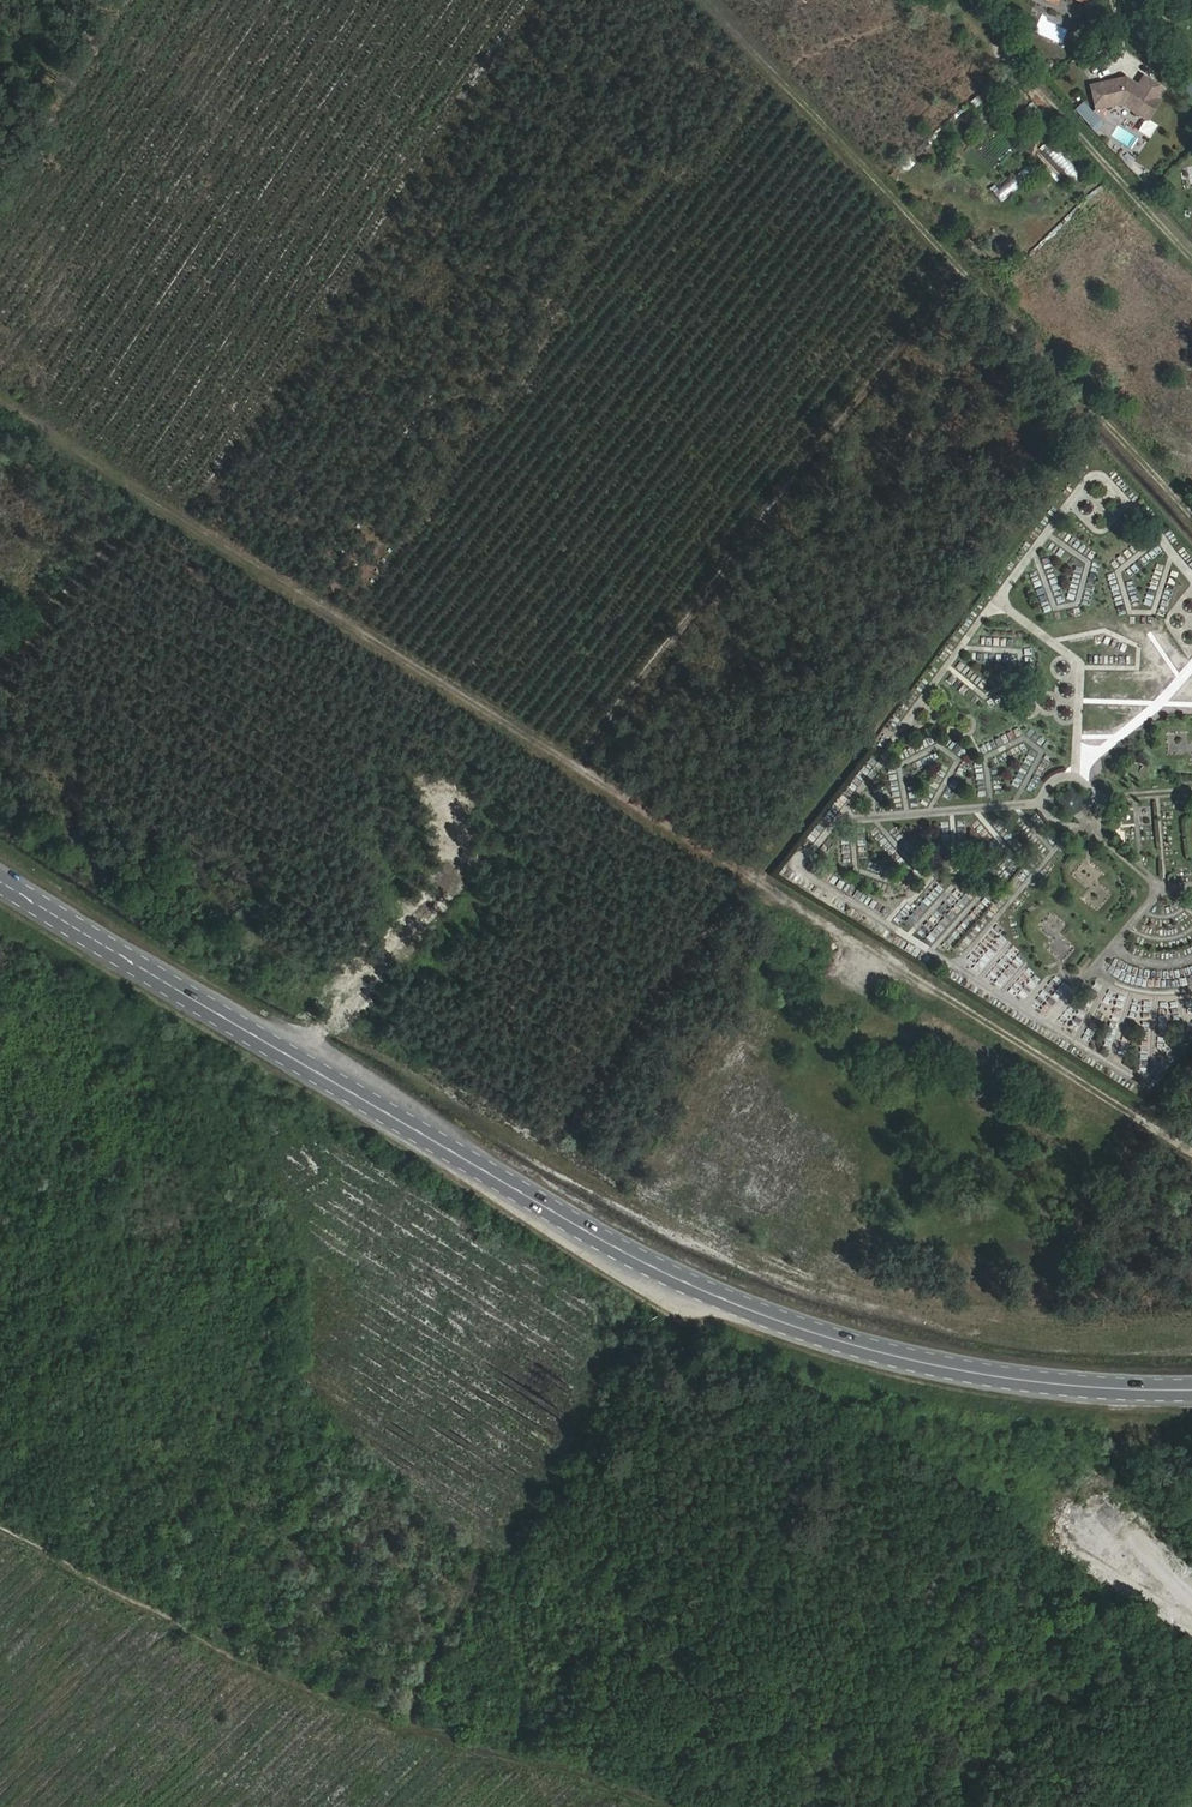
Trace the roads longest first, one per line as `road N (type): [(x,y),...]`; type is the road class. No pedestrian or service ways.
road 1 (track): [(1191,1147),(495,727),(0,399)]
road 2 (primary): [(1191,1389),(1070,1385),(935,1365),(774,1319),(660,1270),(538,1202),(0,879)]

